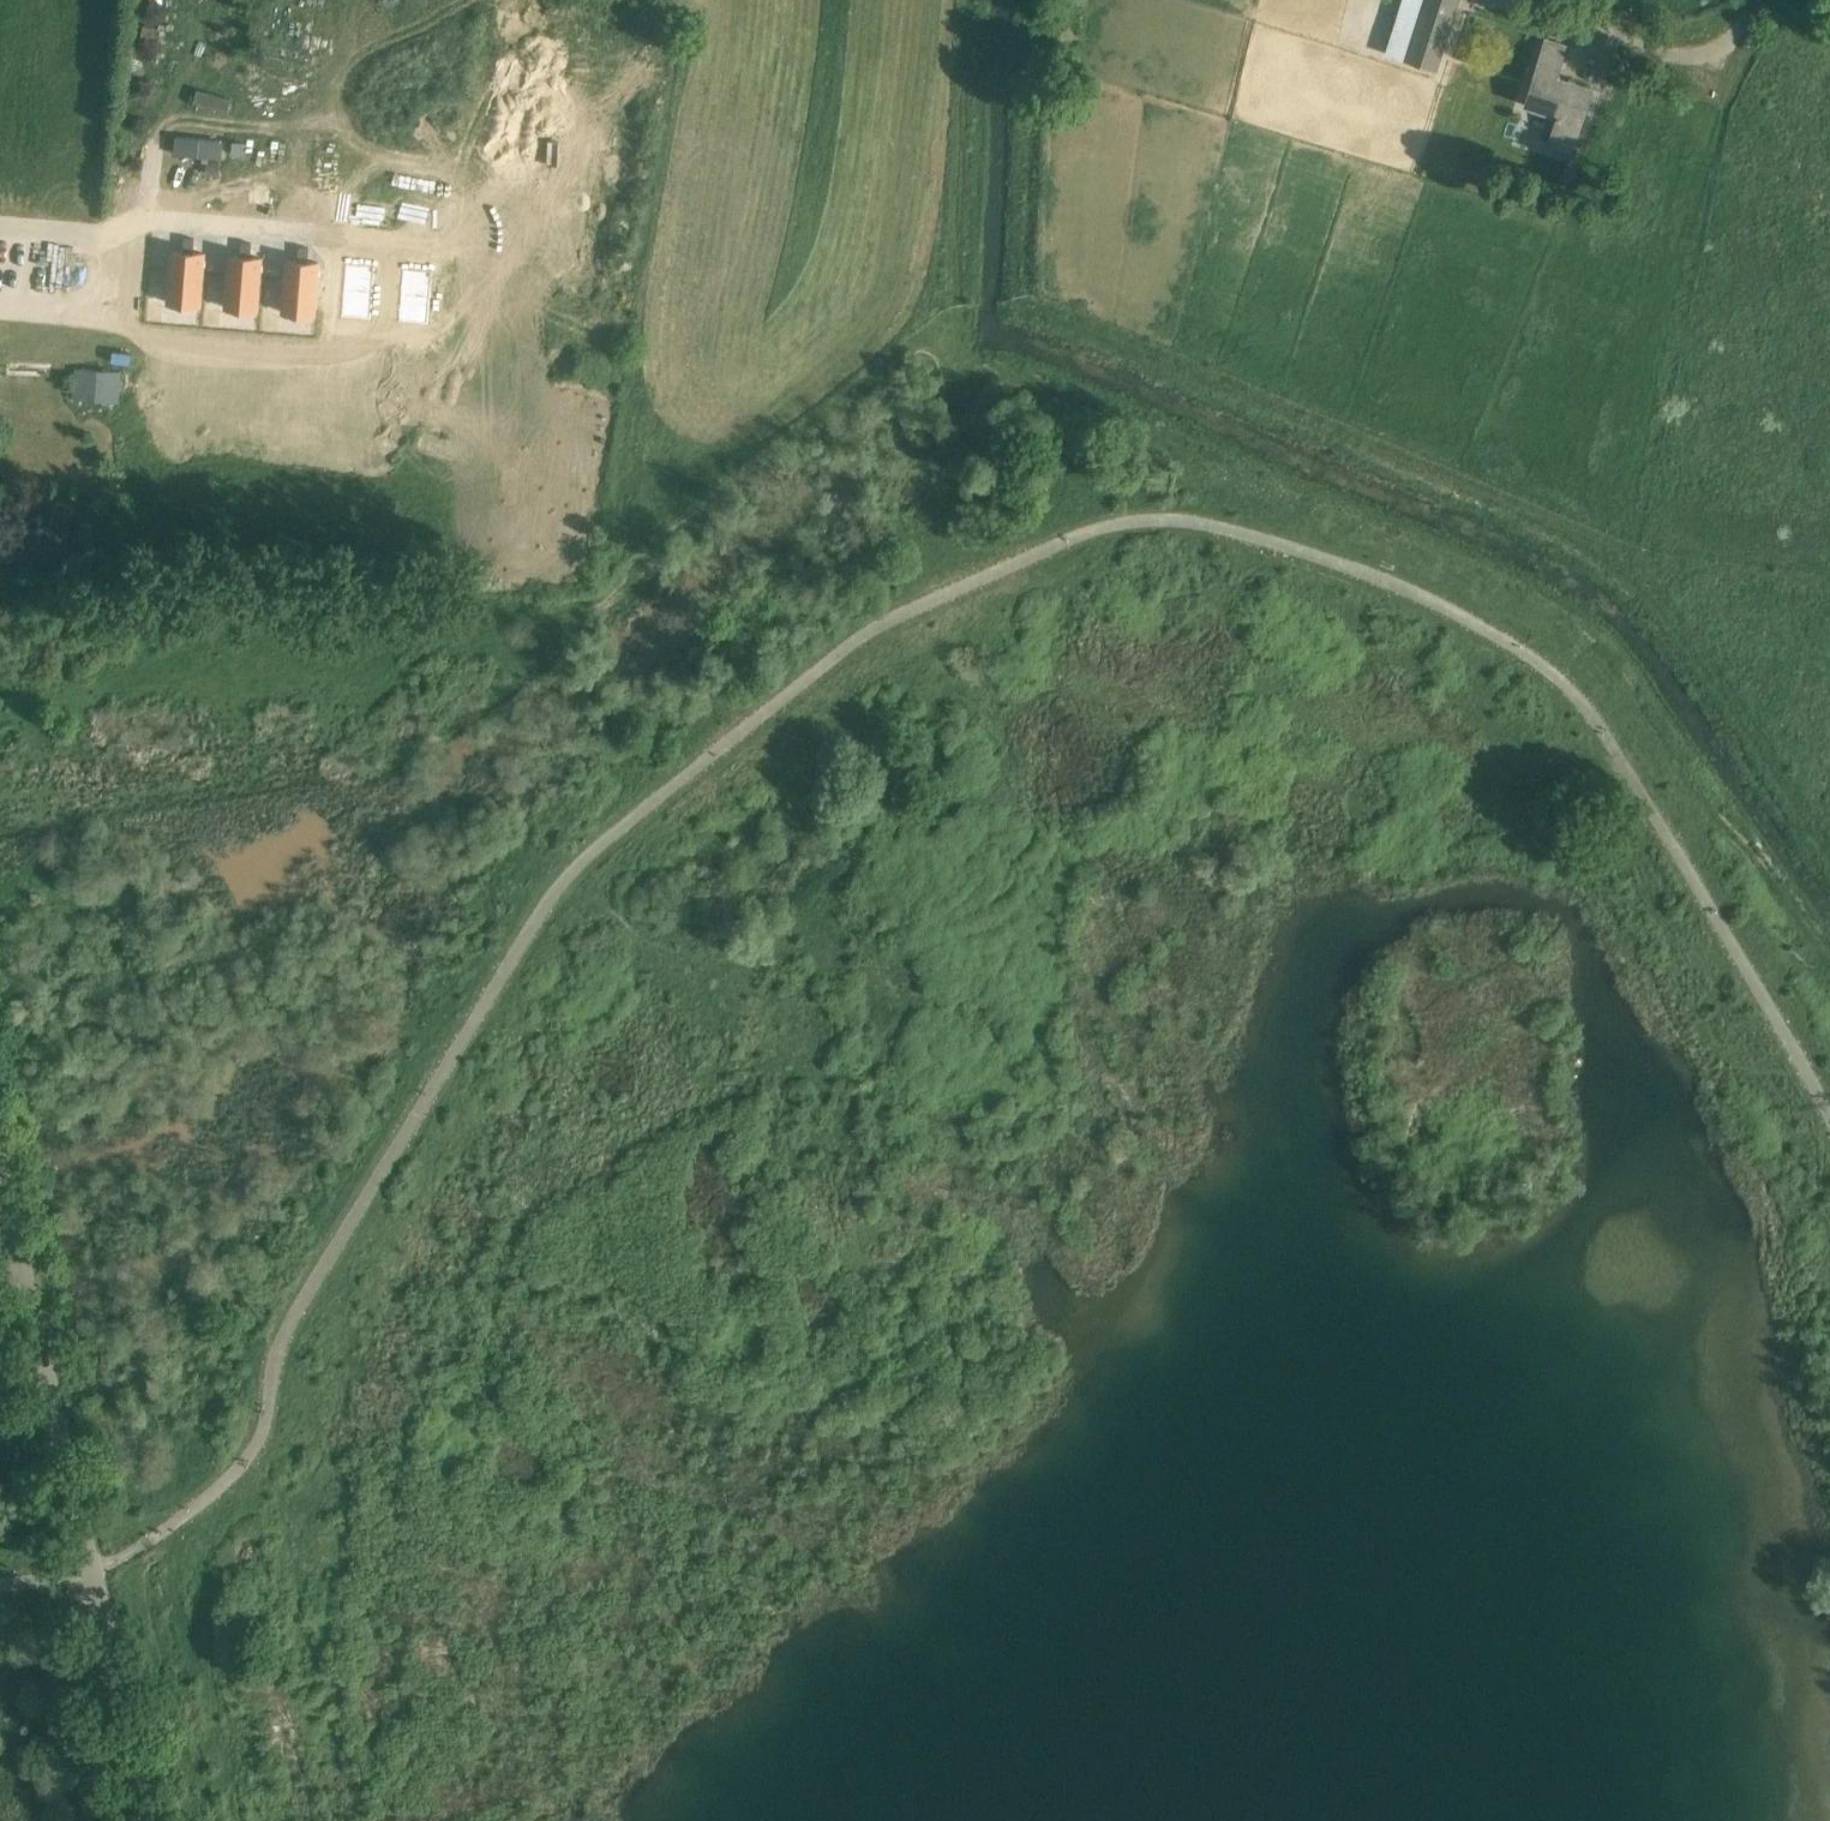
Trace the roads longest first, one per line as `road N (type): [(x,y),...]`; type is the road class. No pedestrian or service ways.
road 1 (tertiary): [(149,1820),(0,1173)]
road 2 (unclassified): [(1598,1),(1709,28),(1731,25),(1755,0)]

